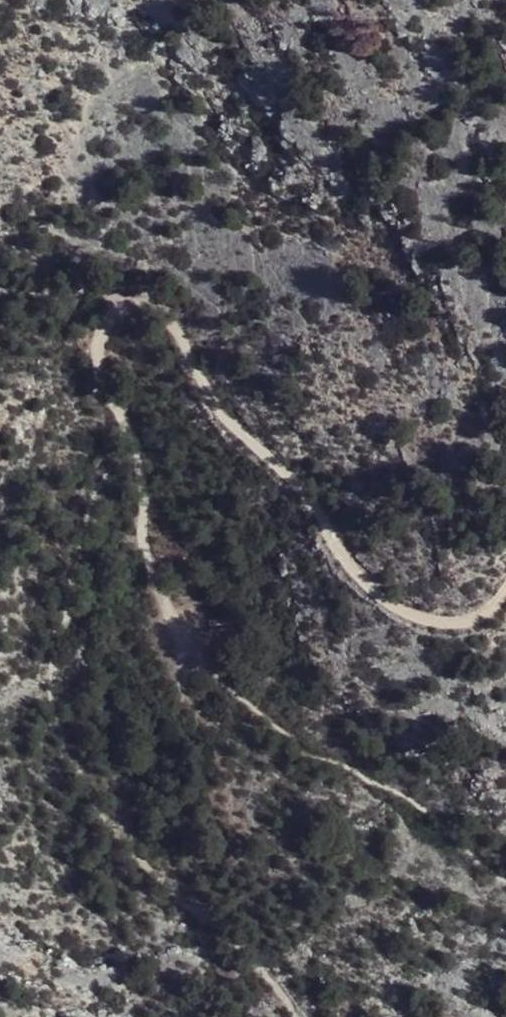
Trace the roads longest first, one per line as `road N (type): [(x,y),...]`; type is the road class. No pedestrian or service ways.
road 1 (track): [(122,302),(143,301),(171,318),(230,422),(300,487),(341,555),(390,604),(459,624),(495,604),(505,586)]
road 2 (track): [(186,656),(148,575),(133,446)]
road 3 (track): [(133,446),(96,372),(99,334),(122,302)]

